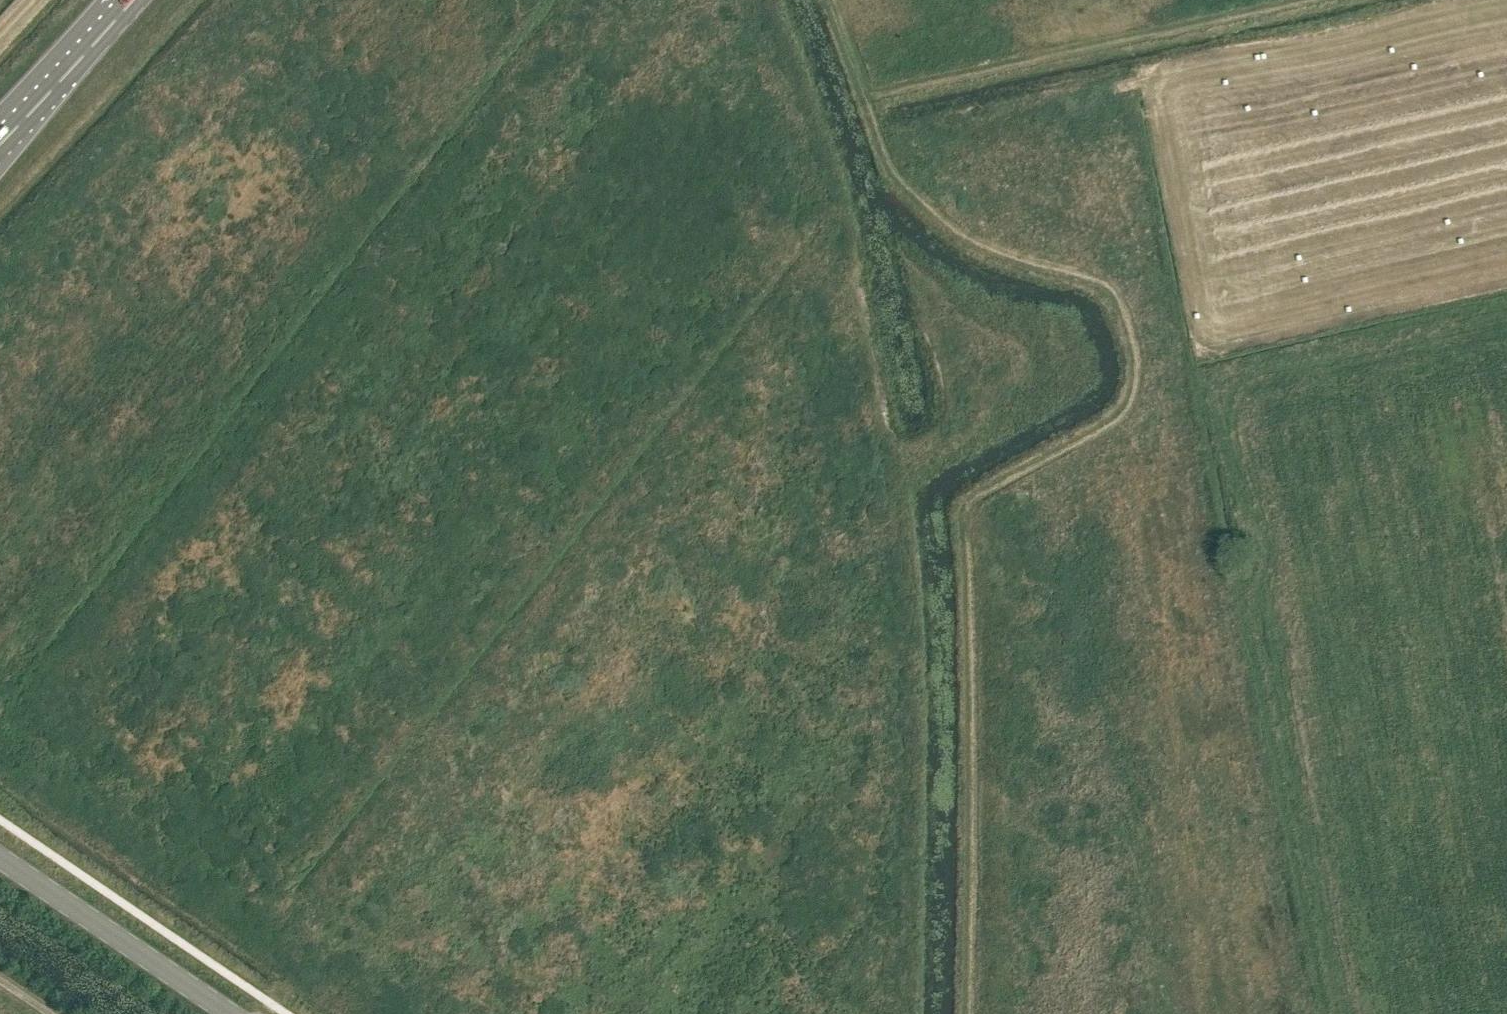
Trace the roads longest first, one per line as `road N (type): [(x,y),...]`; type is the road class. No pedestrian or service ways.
road 1 (tertiary): [(229,1013),(0,859)]
road 2 (primary): [(0,146),(135,0)]

